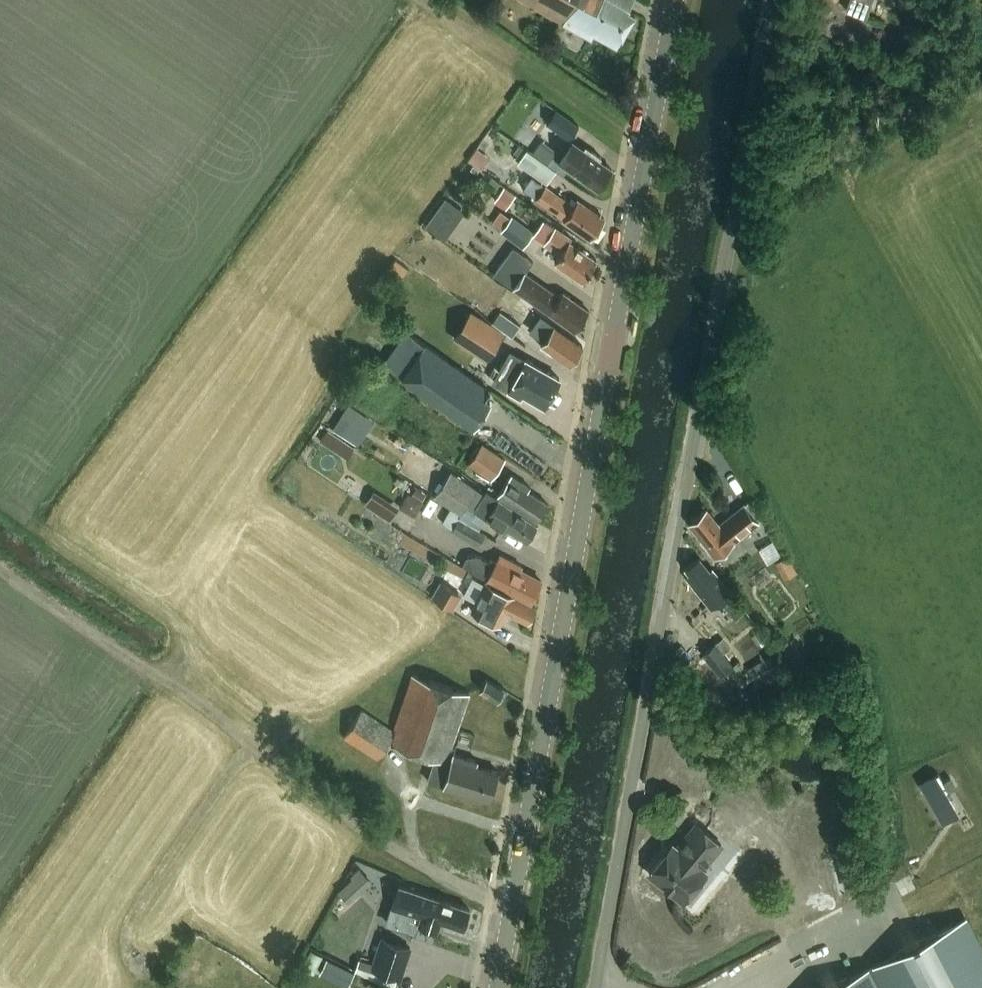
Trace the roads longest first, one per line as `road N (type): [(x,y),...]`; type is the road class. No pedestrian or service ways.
road 1 (unclassified): [(591,987),(771,0)]
road 2 (tertiary): [(497,987),(675,0)]

